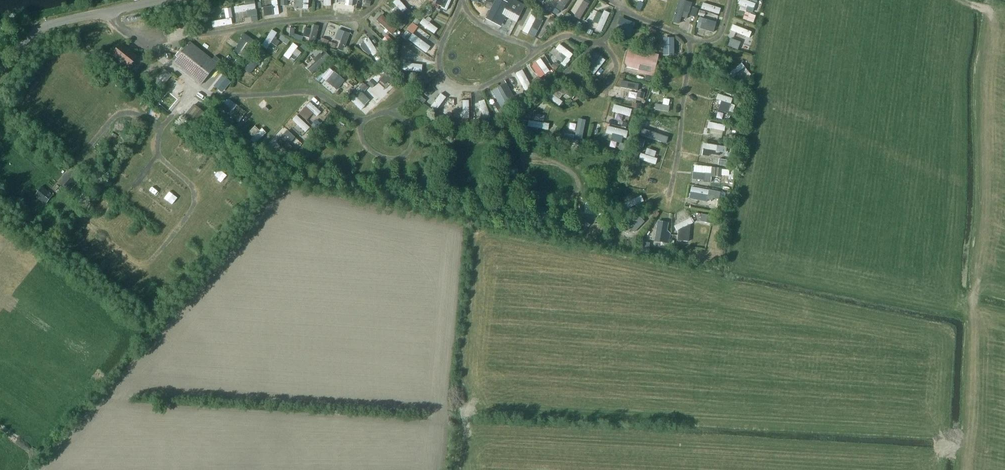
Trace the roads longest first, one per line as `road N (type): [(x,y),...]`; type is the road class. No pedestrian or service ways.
road 1 (track): [(461,0),(439,56),(451,83),(490,85),(566,34),(613,52),(616,72),(602,94)]
road 2 (track): [(192,84),(155,140),(157,156),(194,185),(193,205),(146,261),(99,234)]
road 3 (track): [(149,47),(275,20),(355,17),(382,0)]
road 4 (track): [(520,174),(507,122),(596,44),(618,6)]
road 5 (unclassified): [(0,72),(40,29),(161,0)]
road 6 (track): [(520,159),(579,167),(587,184),(578,195),(531,190),(520,174)]
road 7 (track): [(361,122),(359,133),(376,154),(408,153),(412,133),(403,115),(388,109),(371,117)]

